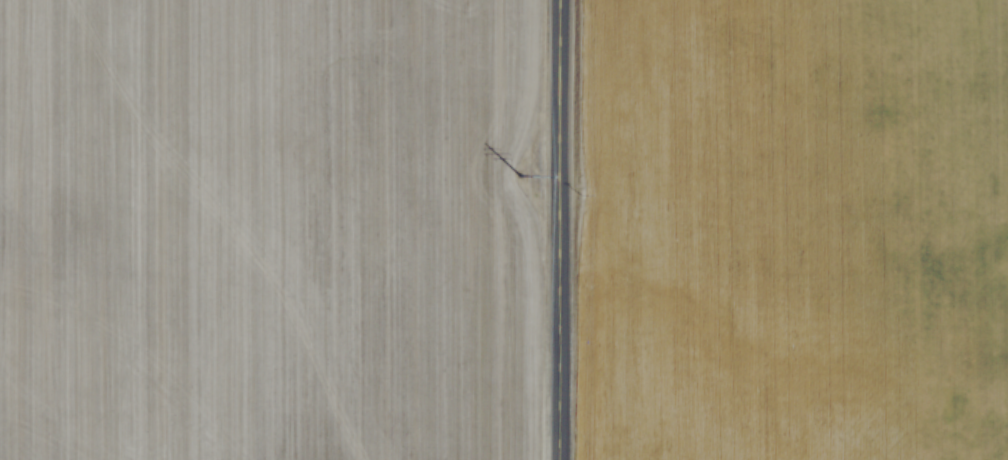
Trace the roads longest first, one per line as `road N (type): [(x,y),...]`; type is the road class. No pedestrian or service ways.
road 1 (tertiary): [(554,459),(554,0)]

